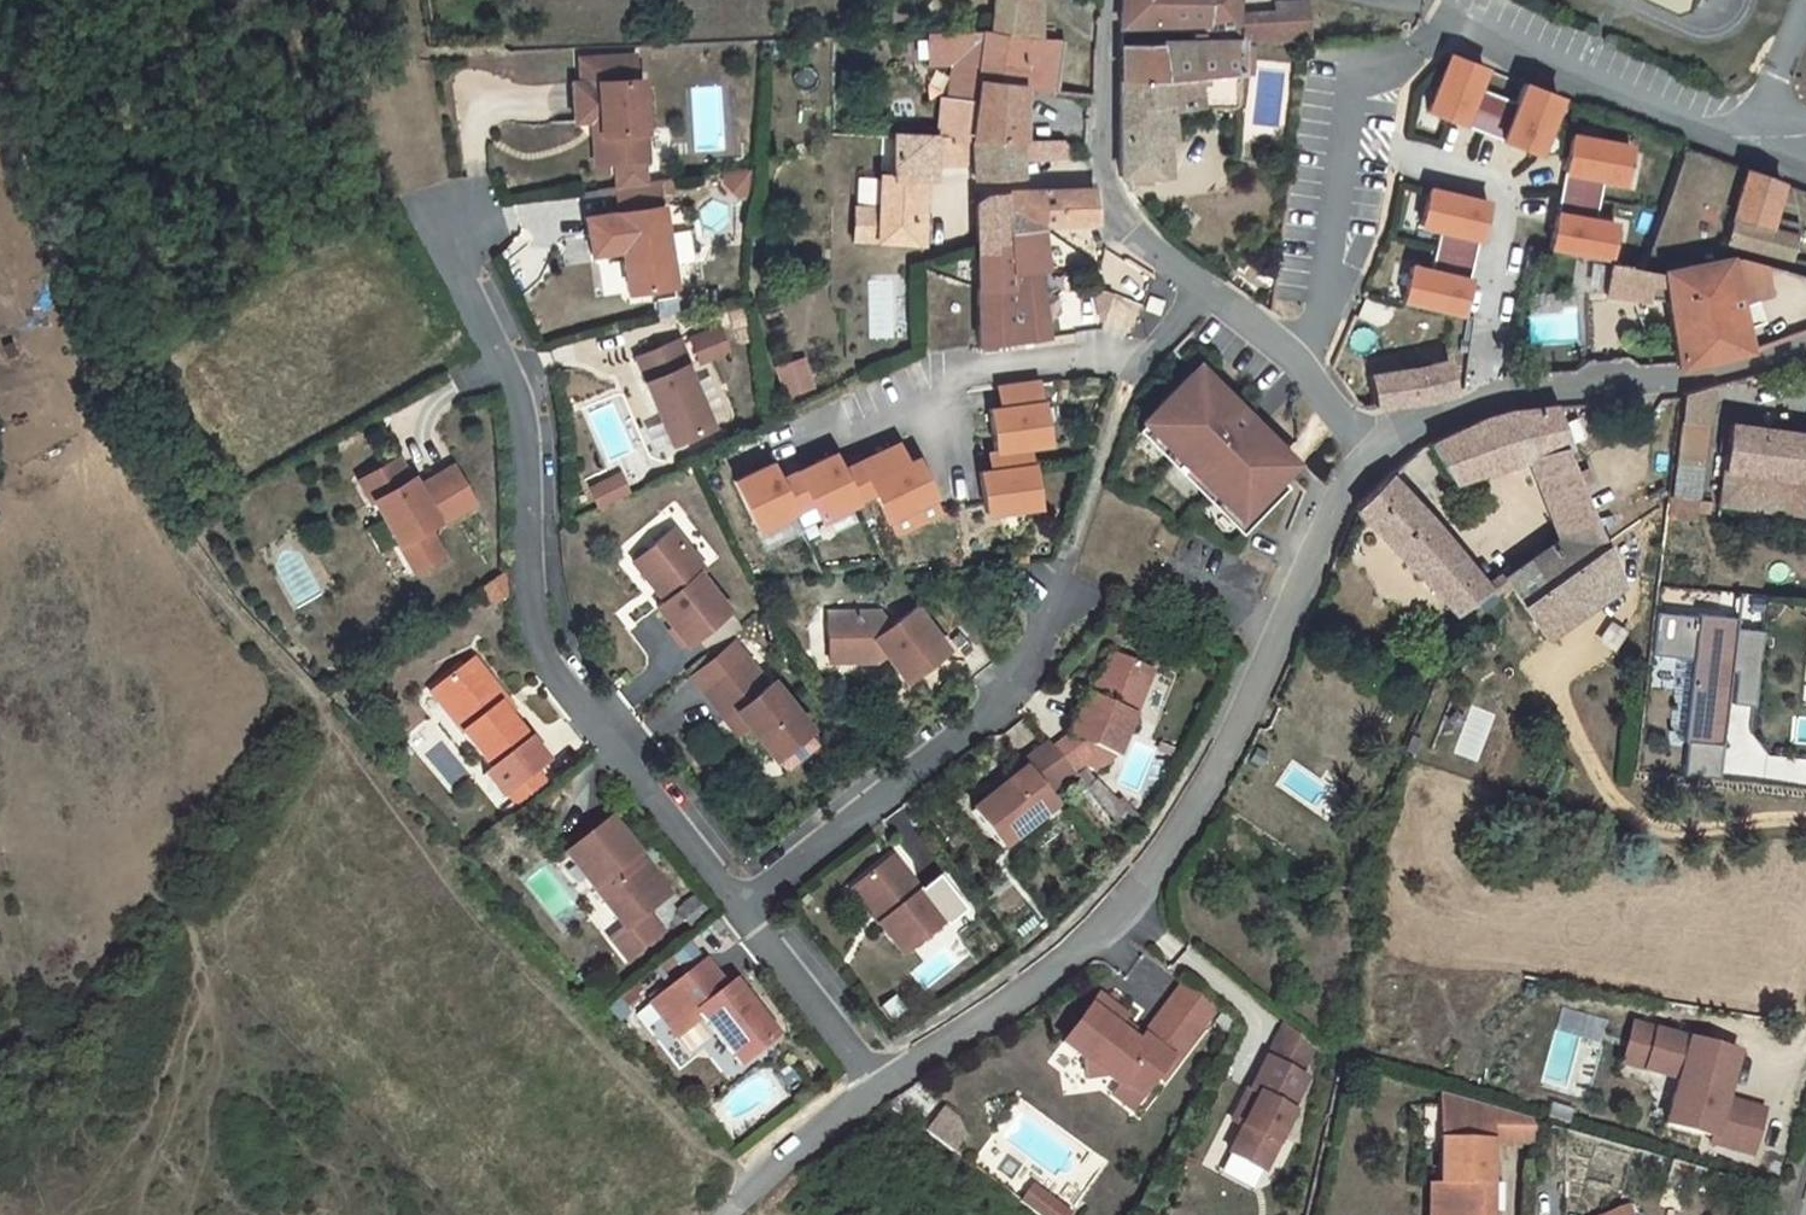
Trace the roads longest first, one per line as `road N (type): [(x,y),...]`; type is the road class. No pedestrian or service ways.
road 1 (track): [(0,89),(109,395),(175,536),(233,627),(287,701),(678,1129),(729,1161),(751,1190)]
road 2 (residential): [(1374,456),(1335,508),(1245,713),(1180,828),(1121,907),(1019,996),(876,1086)]
road 3 (residential): [(741,910),(542,658),(523,403),(444,227)]
road 4 (residential): [(1201,287),(1132,367),(1063,354),(930,381),(775,452)]
road 5 (residential): [(741,910),(1010,692),(1062,567)]
road 6 (track): [(1805,820),(1671,831),(1620,807),(1557,687),(1558,662),(1612,621)]
road 7 (residential): [(1479,401),(1505,198),(1493,182),(1346,141)]
road 8 (residential): [(1805,345),(1675,378),(1479,401)]
road 9 (residential): [(1201,287),(1128,228),(1102,177),(1108,0)]
road 10 (residential): [(1419,0),(1695,121)]
road 11 (residential): [(1374,456),(1296,358),(1201,287)]
road 12 (residential): [(876,1086),(741,910)]
road 13 (residential): [(876,1086),(788,1151),(725,1214)]
road 14 (residential): [(1695,121),(1749,154),(1805,172)]

